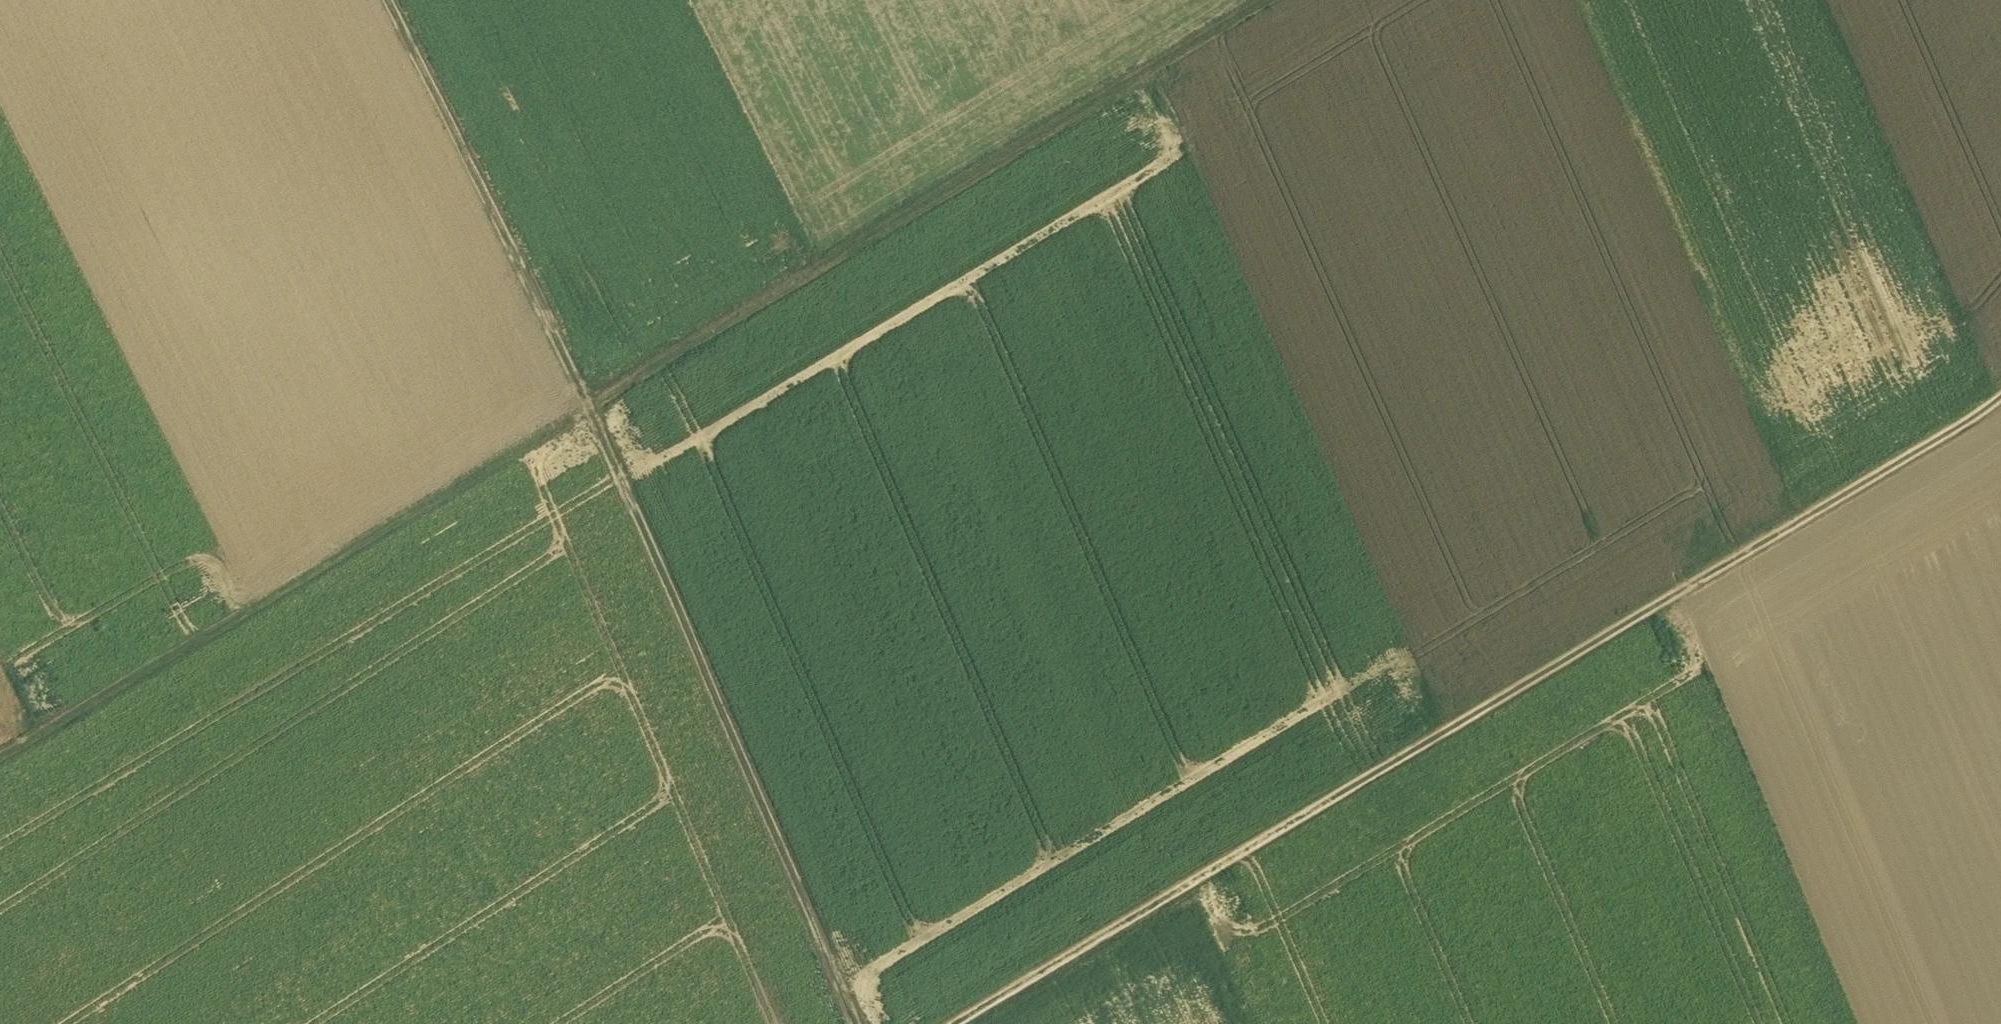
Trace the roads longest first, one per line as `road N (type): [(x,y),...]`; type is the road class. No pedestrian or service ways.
road 1 (track): [(0,759),(1275,0)]
road 2 (track): [(2000,401),(1590,664),(1229,879),(960,1023)]
road 3 (track): [(863,1023),(774,809),(584,410)]
road 4 (track): [(589,404),(381,0)]

